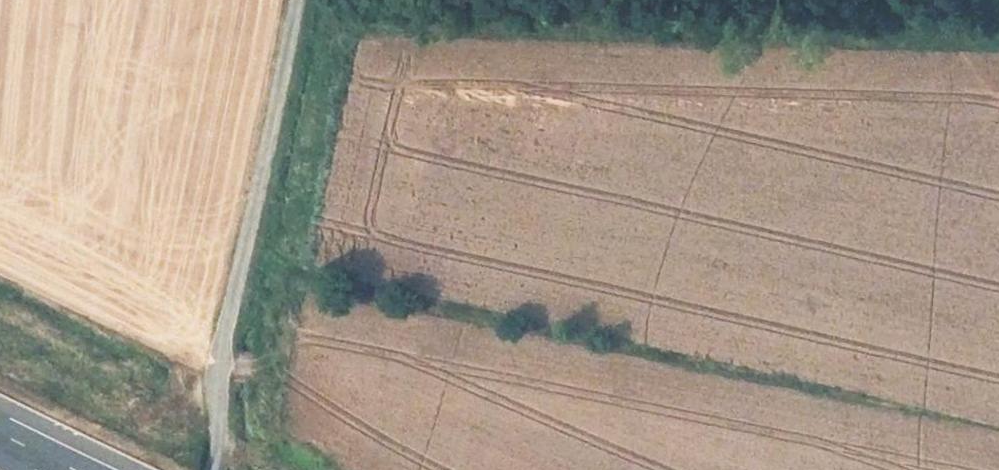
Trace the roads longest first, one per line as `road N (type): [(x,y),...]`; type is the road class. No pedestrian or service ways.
road 1 (track): [(299,0),(220,362),(205,469)]

